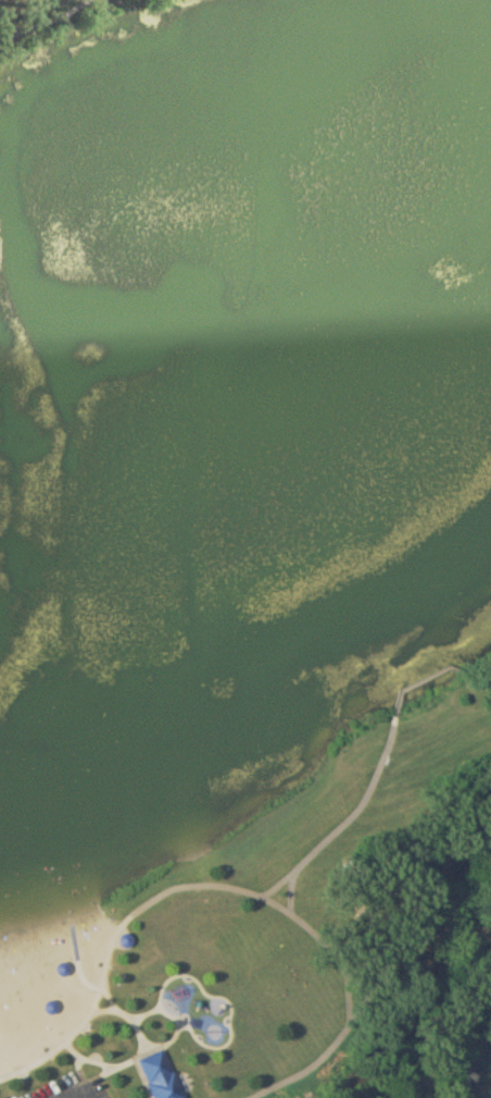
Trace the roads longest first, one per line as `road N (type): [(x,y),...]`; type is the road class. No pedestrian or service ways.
road 1 (track): [(490,951),(409,1097)]

